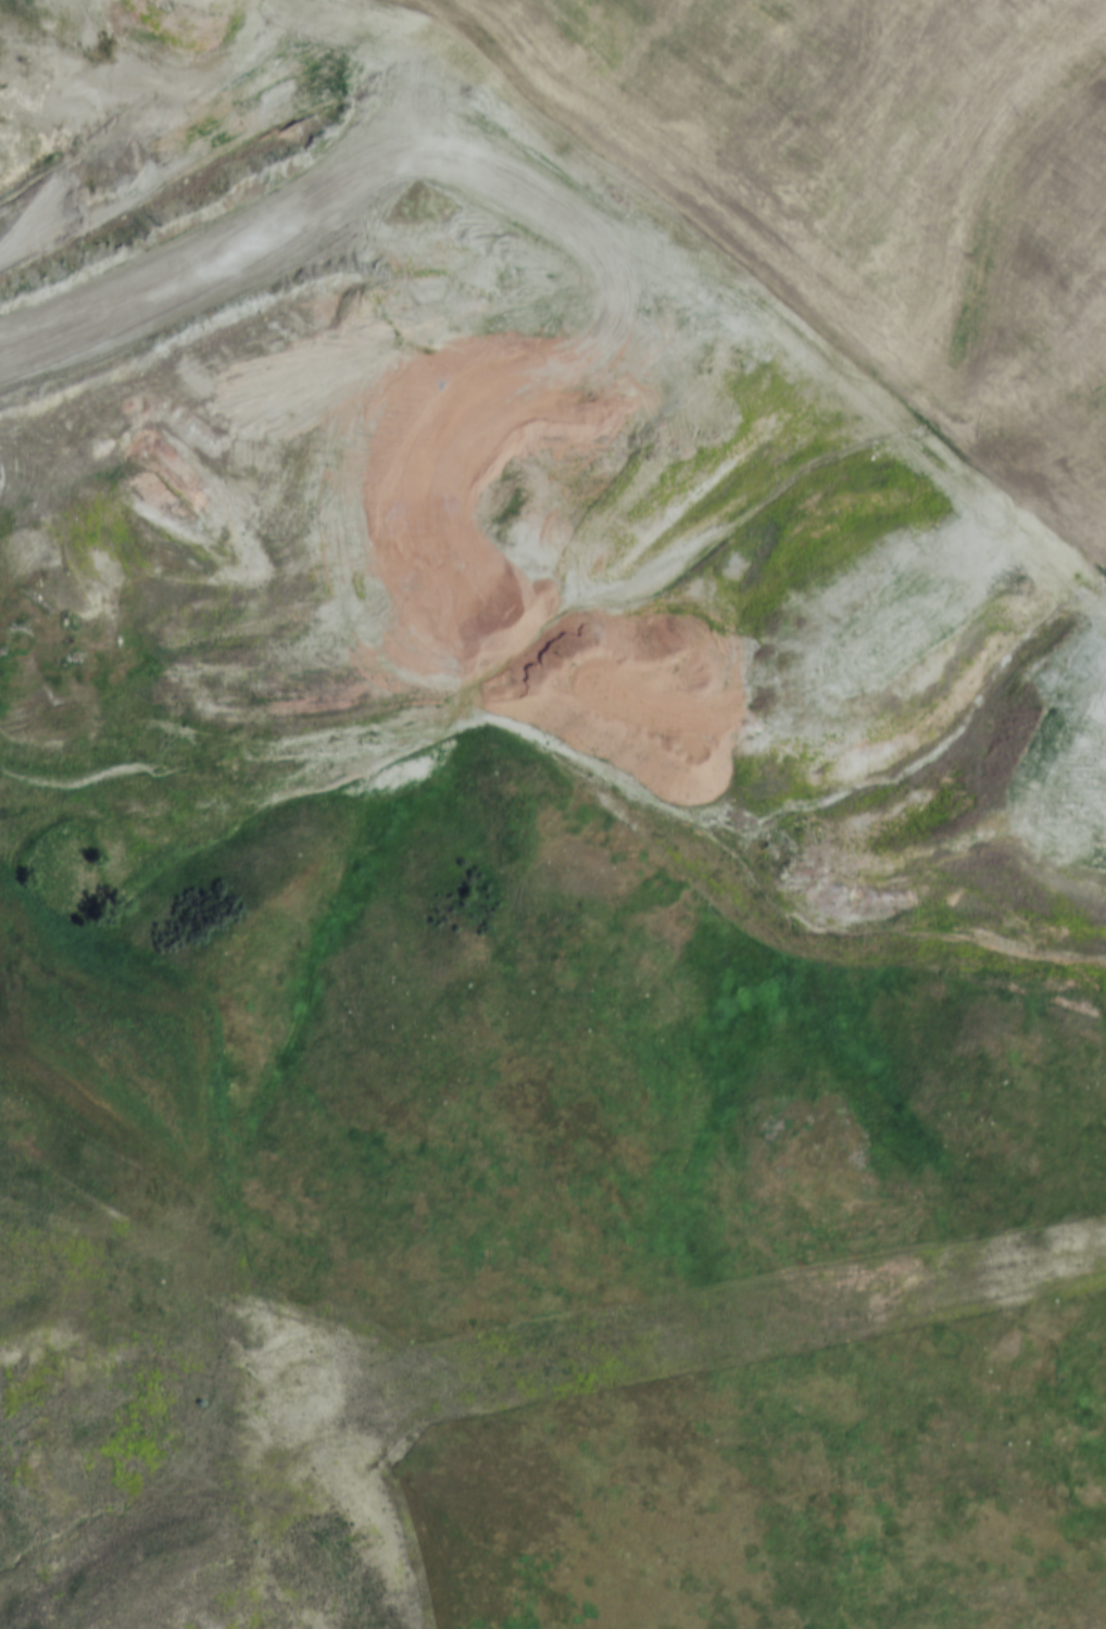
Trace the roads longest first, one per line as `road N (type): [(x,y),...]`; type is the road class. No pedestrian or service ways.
road 1 (track): [(108,1212),(0,1154)]

